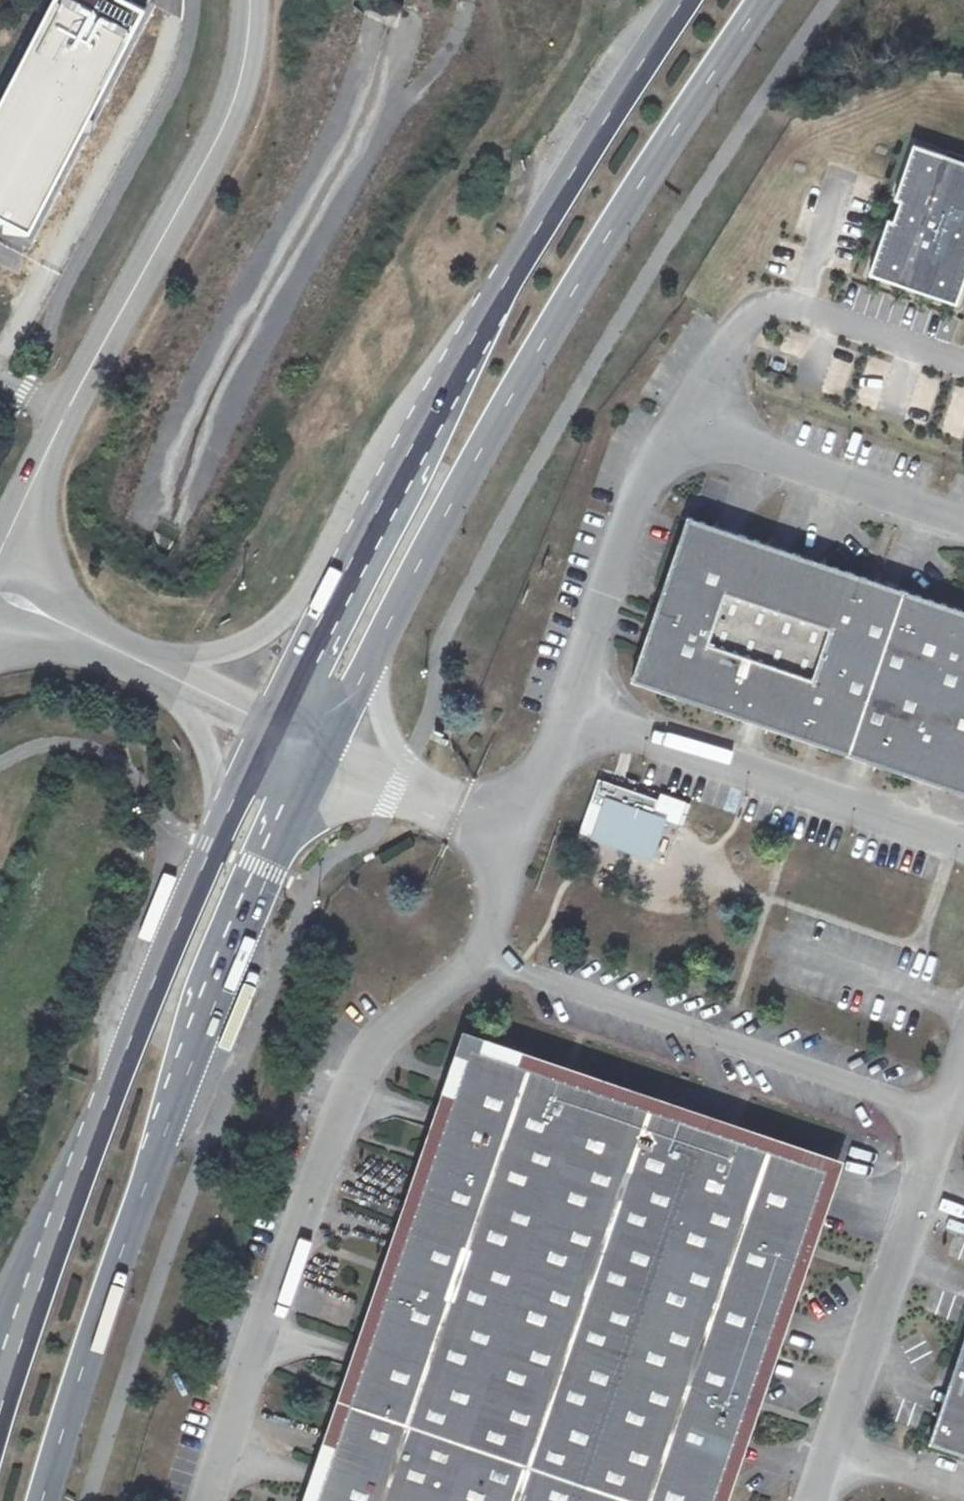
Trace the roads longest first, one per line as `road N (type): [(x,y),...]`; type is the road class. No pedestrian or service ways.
road 1 (primary): [(320,754),(496,418),(765,0)]
road 2 (primary): [(43,1500),(200,1030),(257,883),(320,754)]
road 3 (primary): [(222,828),(106,1108),(0,1412)]
road 4 (residential): [(484,960),(397,1026),(361,1065),(262,1334),(214,1500)]
road 5 (unclassified): [(250,0),(250,38),(230,112),(0,549)]
road 6 (residential): [(563,710),(646,488),(677,433),(963,527)]
road 7 (primary): [(683,0),(400,474)]
road 8 (residential): [(484,960),(946,1123)]
road 9 (residential): [(563,710),(963,847)]
road 10 (residential): [(835,1453),(946,1123)]
road 11 (residential): [(400,474),(304,611),(271,636),(189,666),(140,662)]
road 12 (primary): [(400,474),(271,725)]
road 13 (residential): [(320,754),(512,840)]
road 14 (residential): [(140,662),(0,593)]
road 15 (residential): [(180,681),(209,760),(222,828)]
road 16 (residential): [(512,840),(563,710)]
road 17 (residential): [(963,1494),(835,1453)]
road 18 (residential): [(512,840),(507,889),(484,960)]

